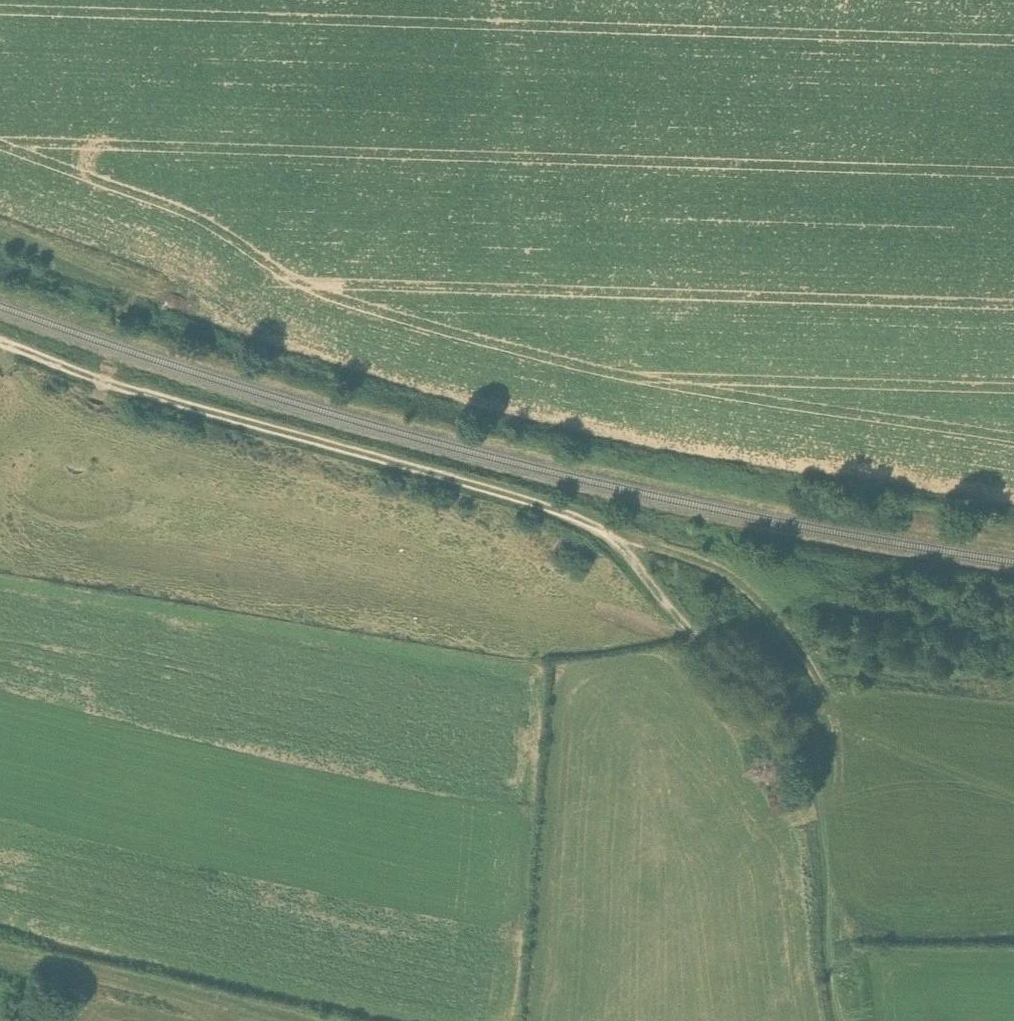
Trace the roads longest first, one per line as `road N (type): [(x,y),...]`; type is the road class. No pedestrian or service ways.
road 1 (track): [(0,342),(88,378),(591,524),(729,666),(806,708),(817,762)]
road 2 (track): [(604,532),(734,579),(769,609),(821,689),(827,719),(817,742)]

